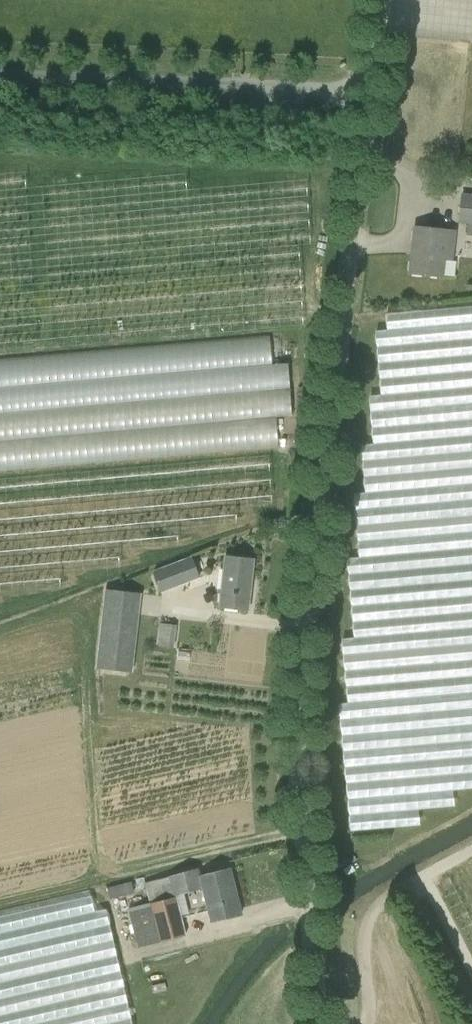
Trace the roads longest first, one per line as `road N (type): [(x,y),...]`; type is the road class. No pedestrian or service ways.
road 1 (unclassified): [(312,1023),(294,826),(302,616),(379,0)]

